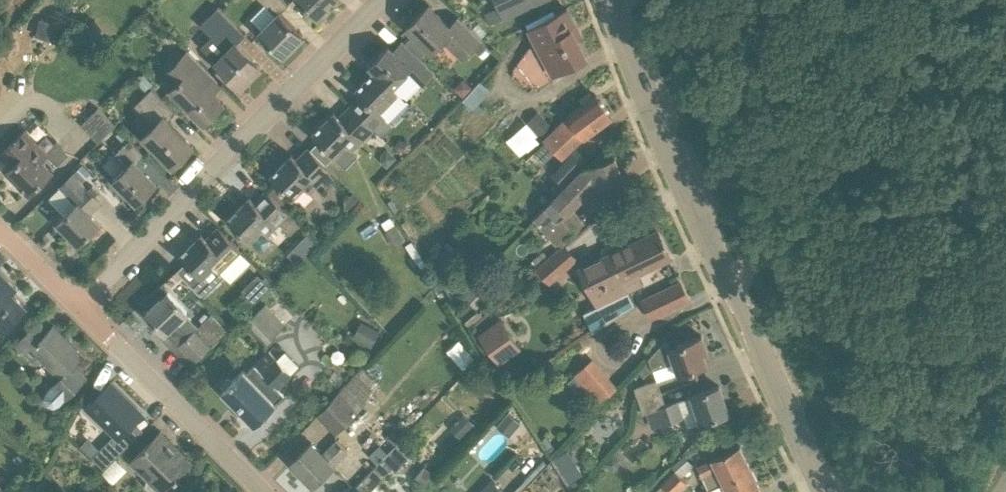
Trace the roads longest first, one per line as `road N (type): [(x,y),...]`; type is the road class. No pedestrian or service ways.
road 1 (secondary): [(820,491),(652,130),(603,0)]
road 2 (residential): [(85,312),(384,0)]
road 3 (track): [(723,284),(784,246),(850,183),(1005,5)]
road 4 (residential): [(267,491),(85,312)]

